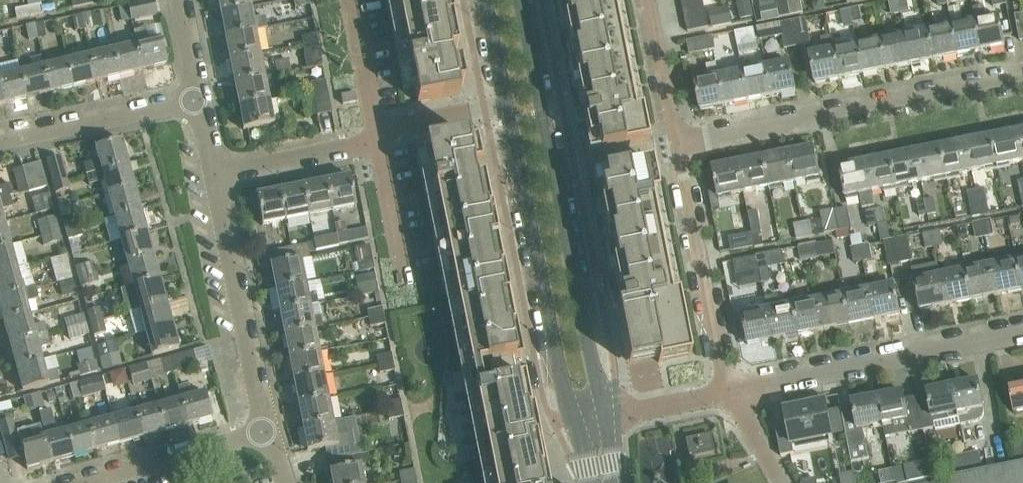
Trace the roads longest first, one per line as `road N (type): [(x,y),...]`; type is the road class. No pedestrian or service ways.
road 1 (tertiary): [(590,418),(596,374),(521,0)]
road 2 (residential): [(678,145),(1022,76)]
road 3 (tertiary): [(507,109),(566,386),(590,418)]
road 4 (residential): [(213,173),(507,109)]
road 5 (residential): [(728,394),(1022,333)]
road 6 (residential): [(264,431),(213,173)]
road 7 (residential): [(728,394),(678,145)]
road 8 (residential): [(73,482),(264,431)]
road 9 (residential): [(0,132),(193,94)]
road 10 (residential): [(678,145),(649,0)]
road 11 (residential): [(590,418),(728,394)]

